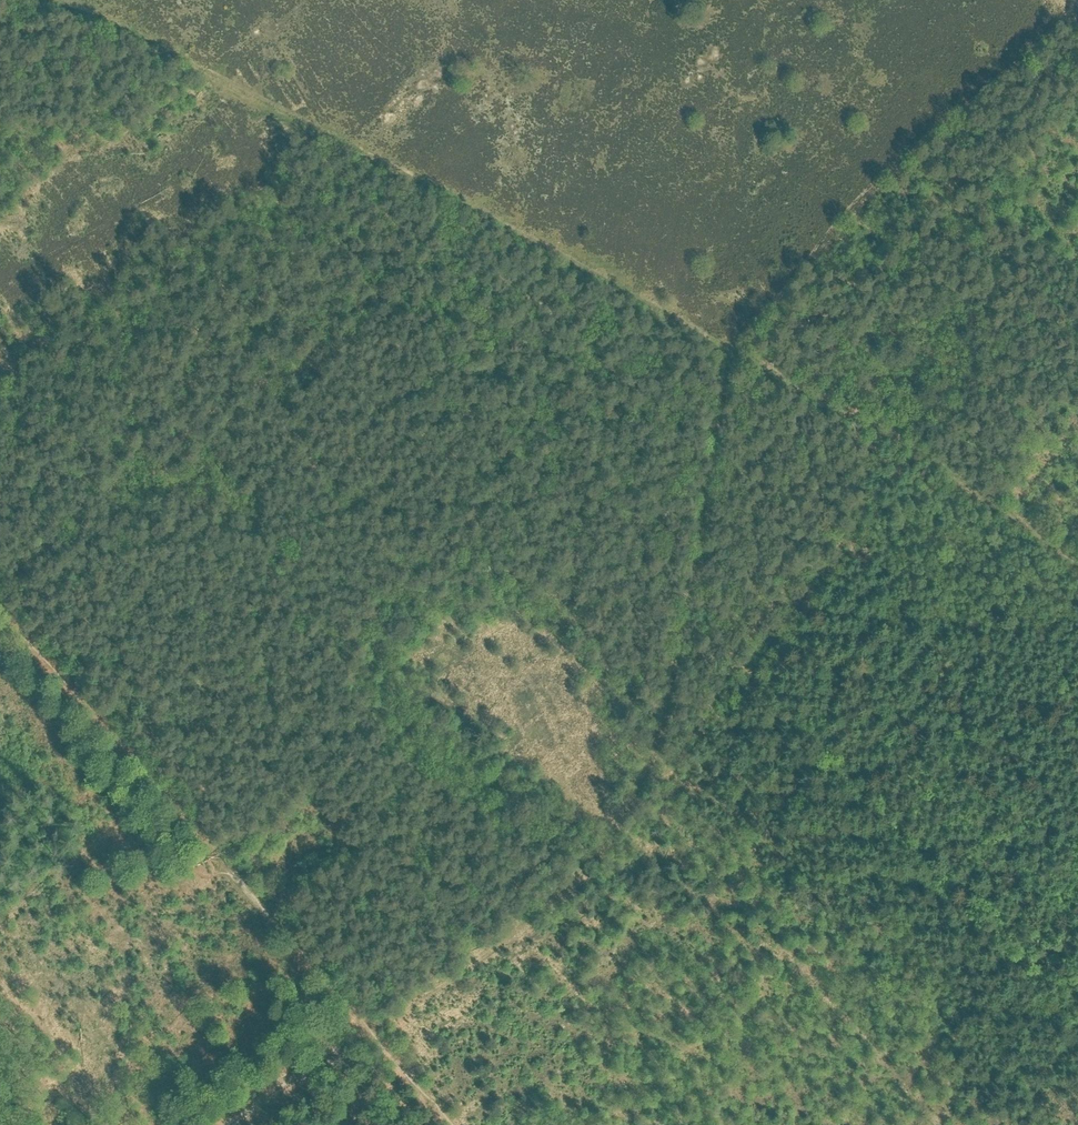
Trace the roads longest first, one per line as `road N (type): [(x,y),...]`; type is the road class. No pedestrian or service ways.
road 1 (track): [(735,354),(633,812),(540,911),(369,1034)]
road 2 (track): [(735,354),(128,31),(33,0)]
road 3 (track): [(0,609),(369,1034)]
road 4 (track): [(1077,19),(872,181),(735,354)]
road 5 (track): [(1077,556),(947,471),(735,354)]
road 6 (track): [(127,1124),(0,985)]
road 7 (track): [(369,1034),(449,1124)]

